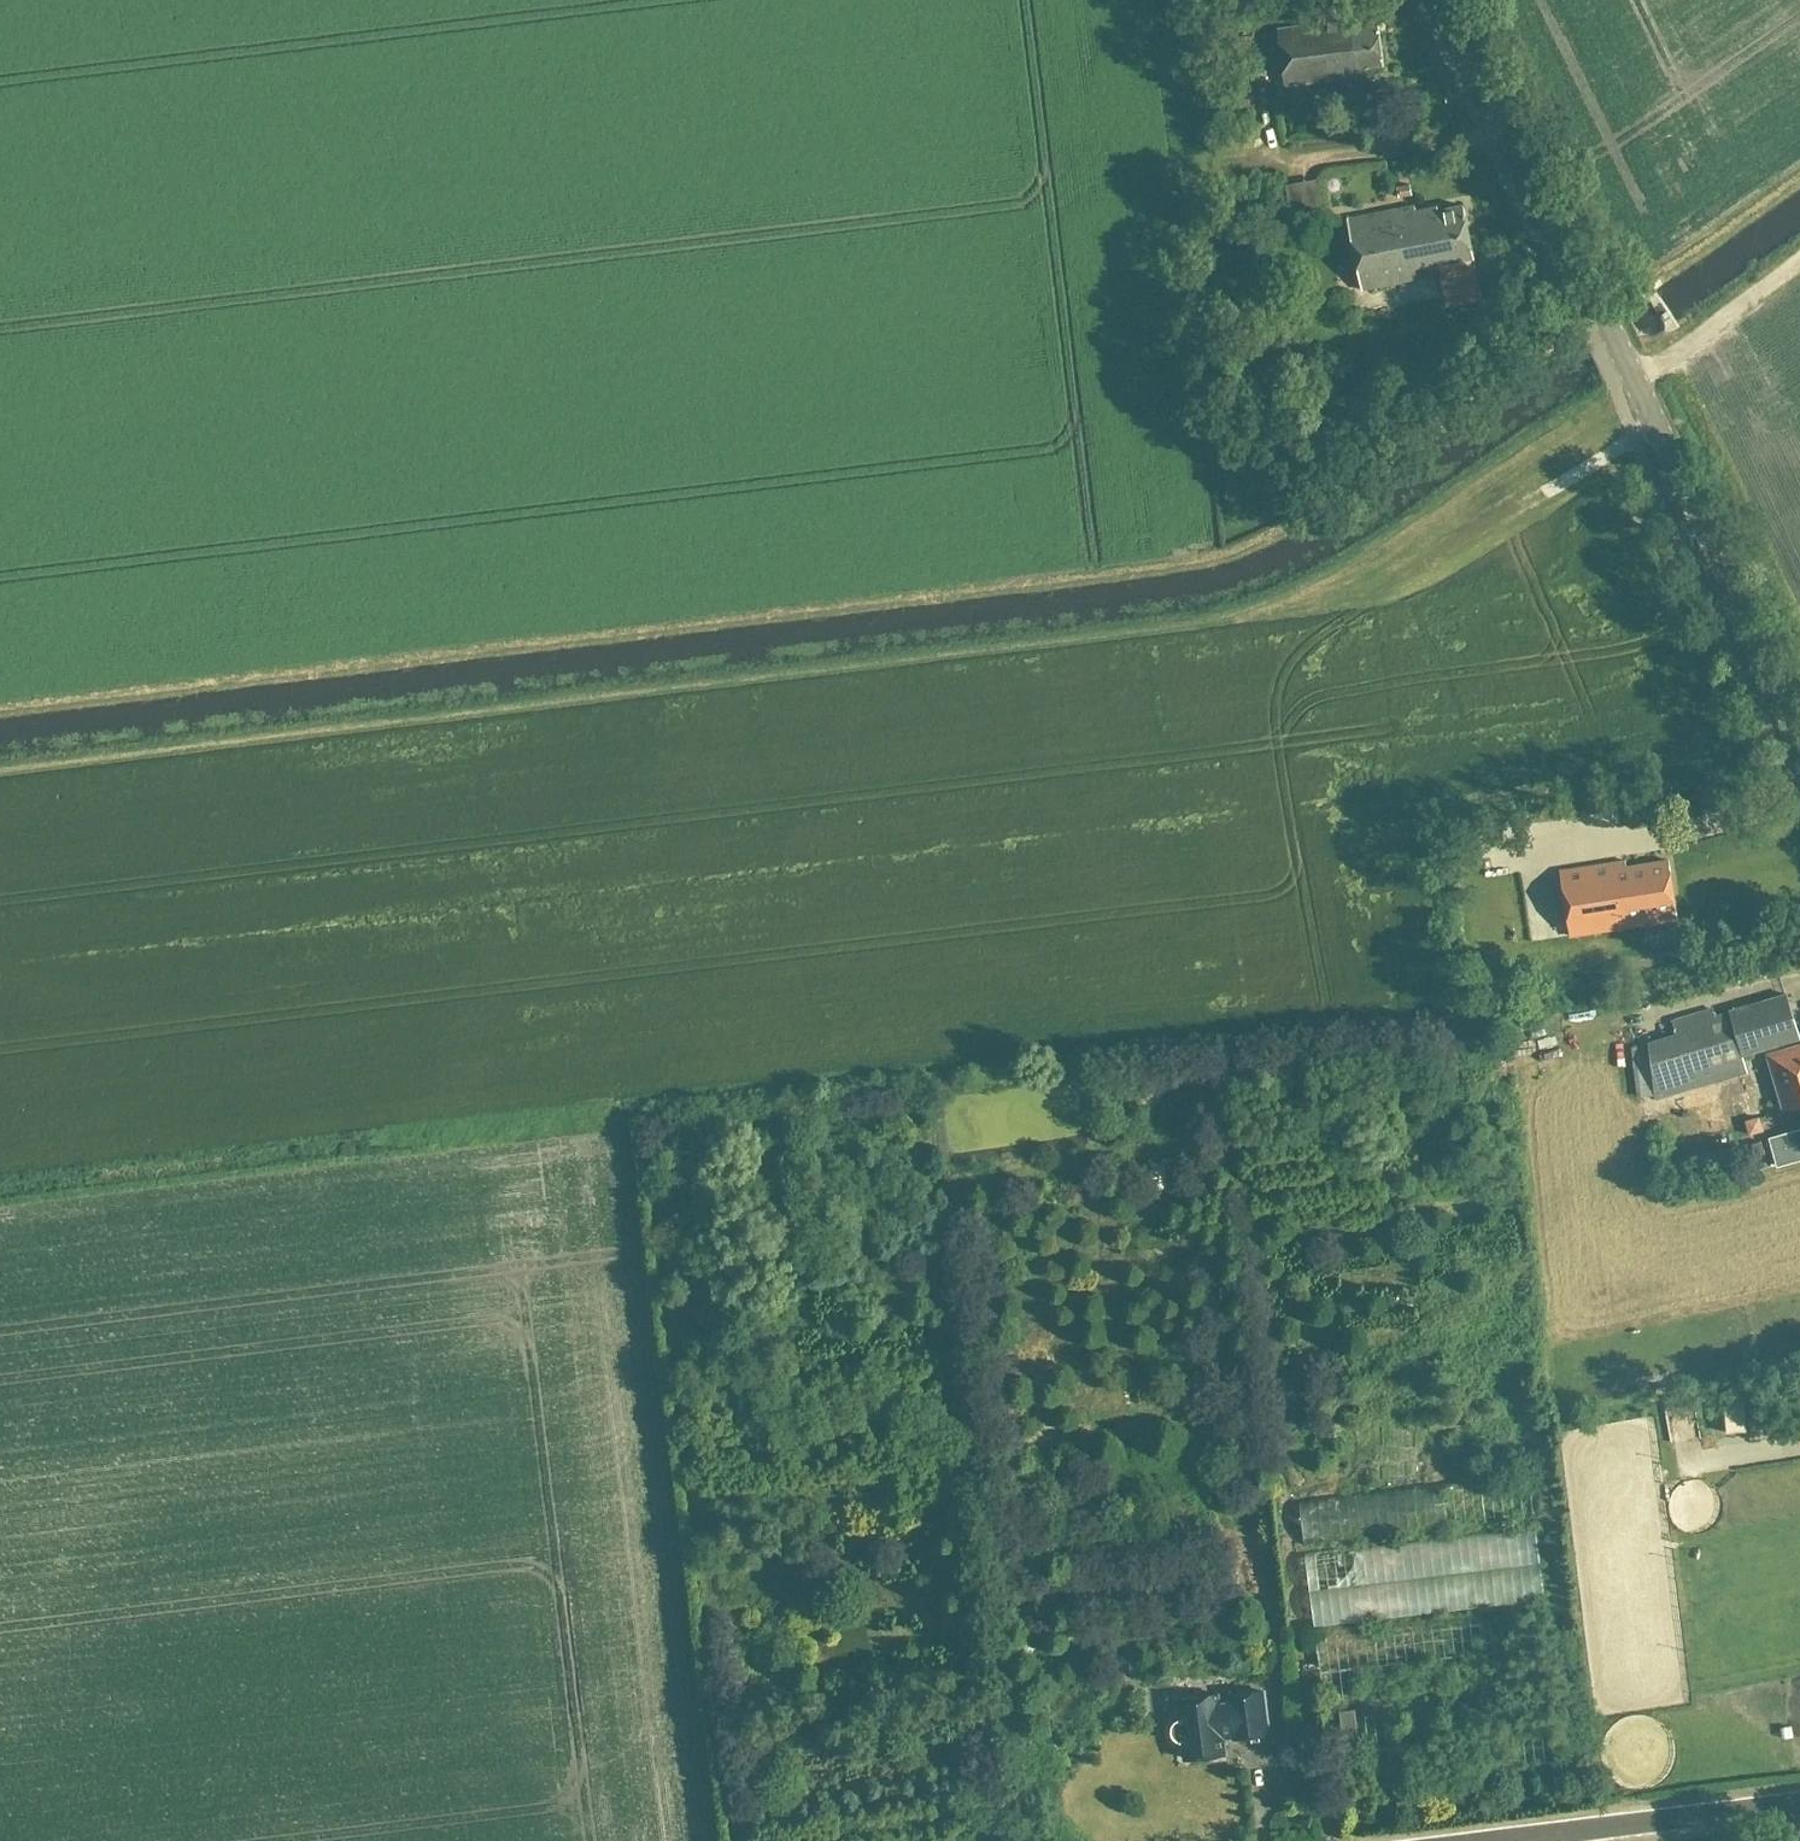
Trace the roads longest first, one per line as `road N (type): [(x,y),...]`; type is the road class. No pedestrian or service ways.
road 1 (tertiary): [(1799,741),(1445,0)]
road 2 (unclassified): [(1491,1840),(1799,1803)]

